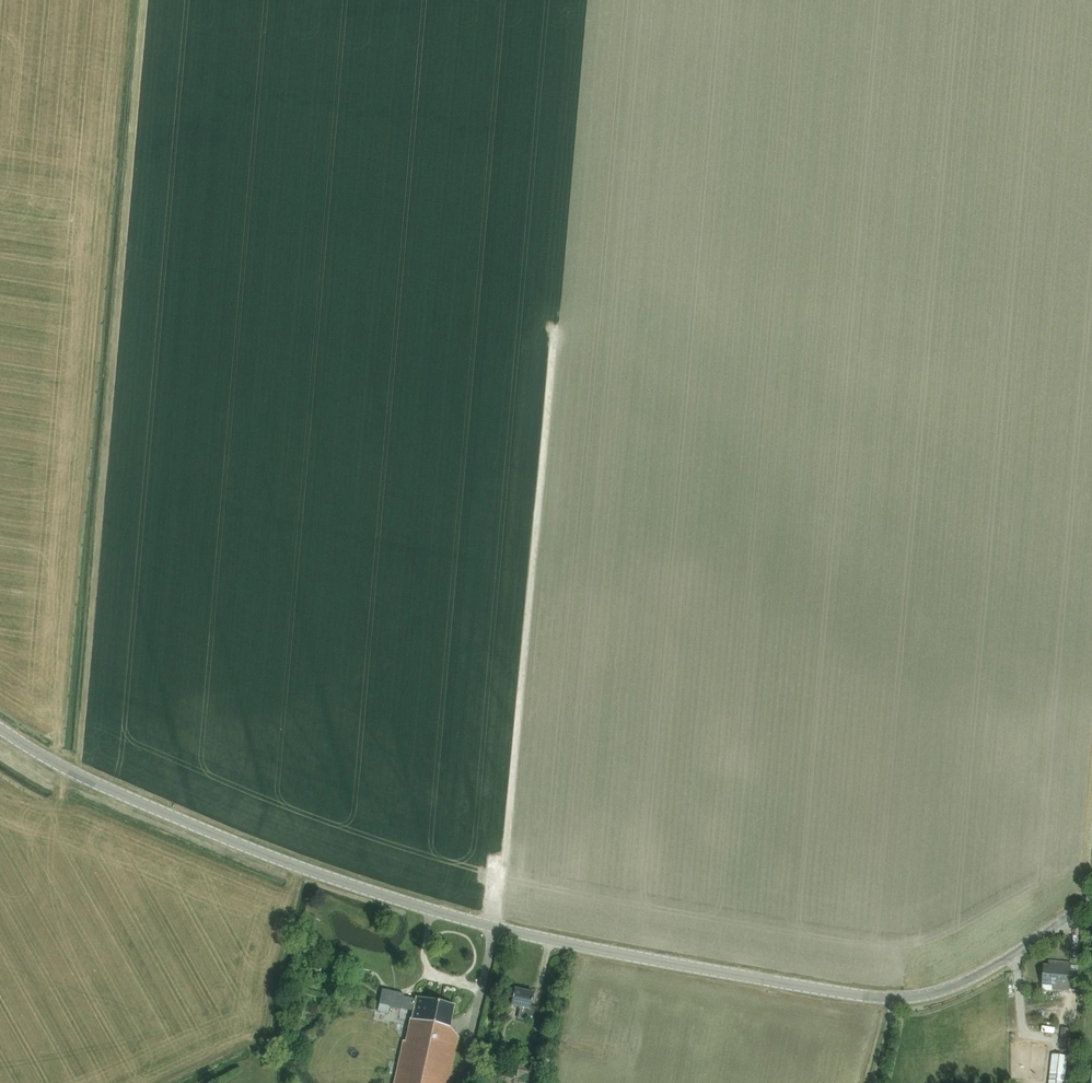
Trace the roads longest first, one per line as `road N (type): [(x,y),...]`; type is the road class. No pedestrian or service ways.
road 1 (secondary): [(1091,899),(995,967),(931,996),(772,982),(431,911),(203,830),(0,728)]

